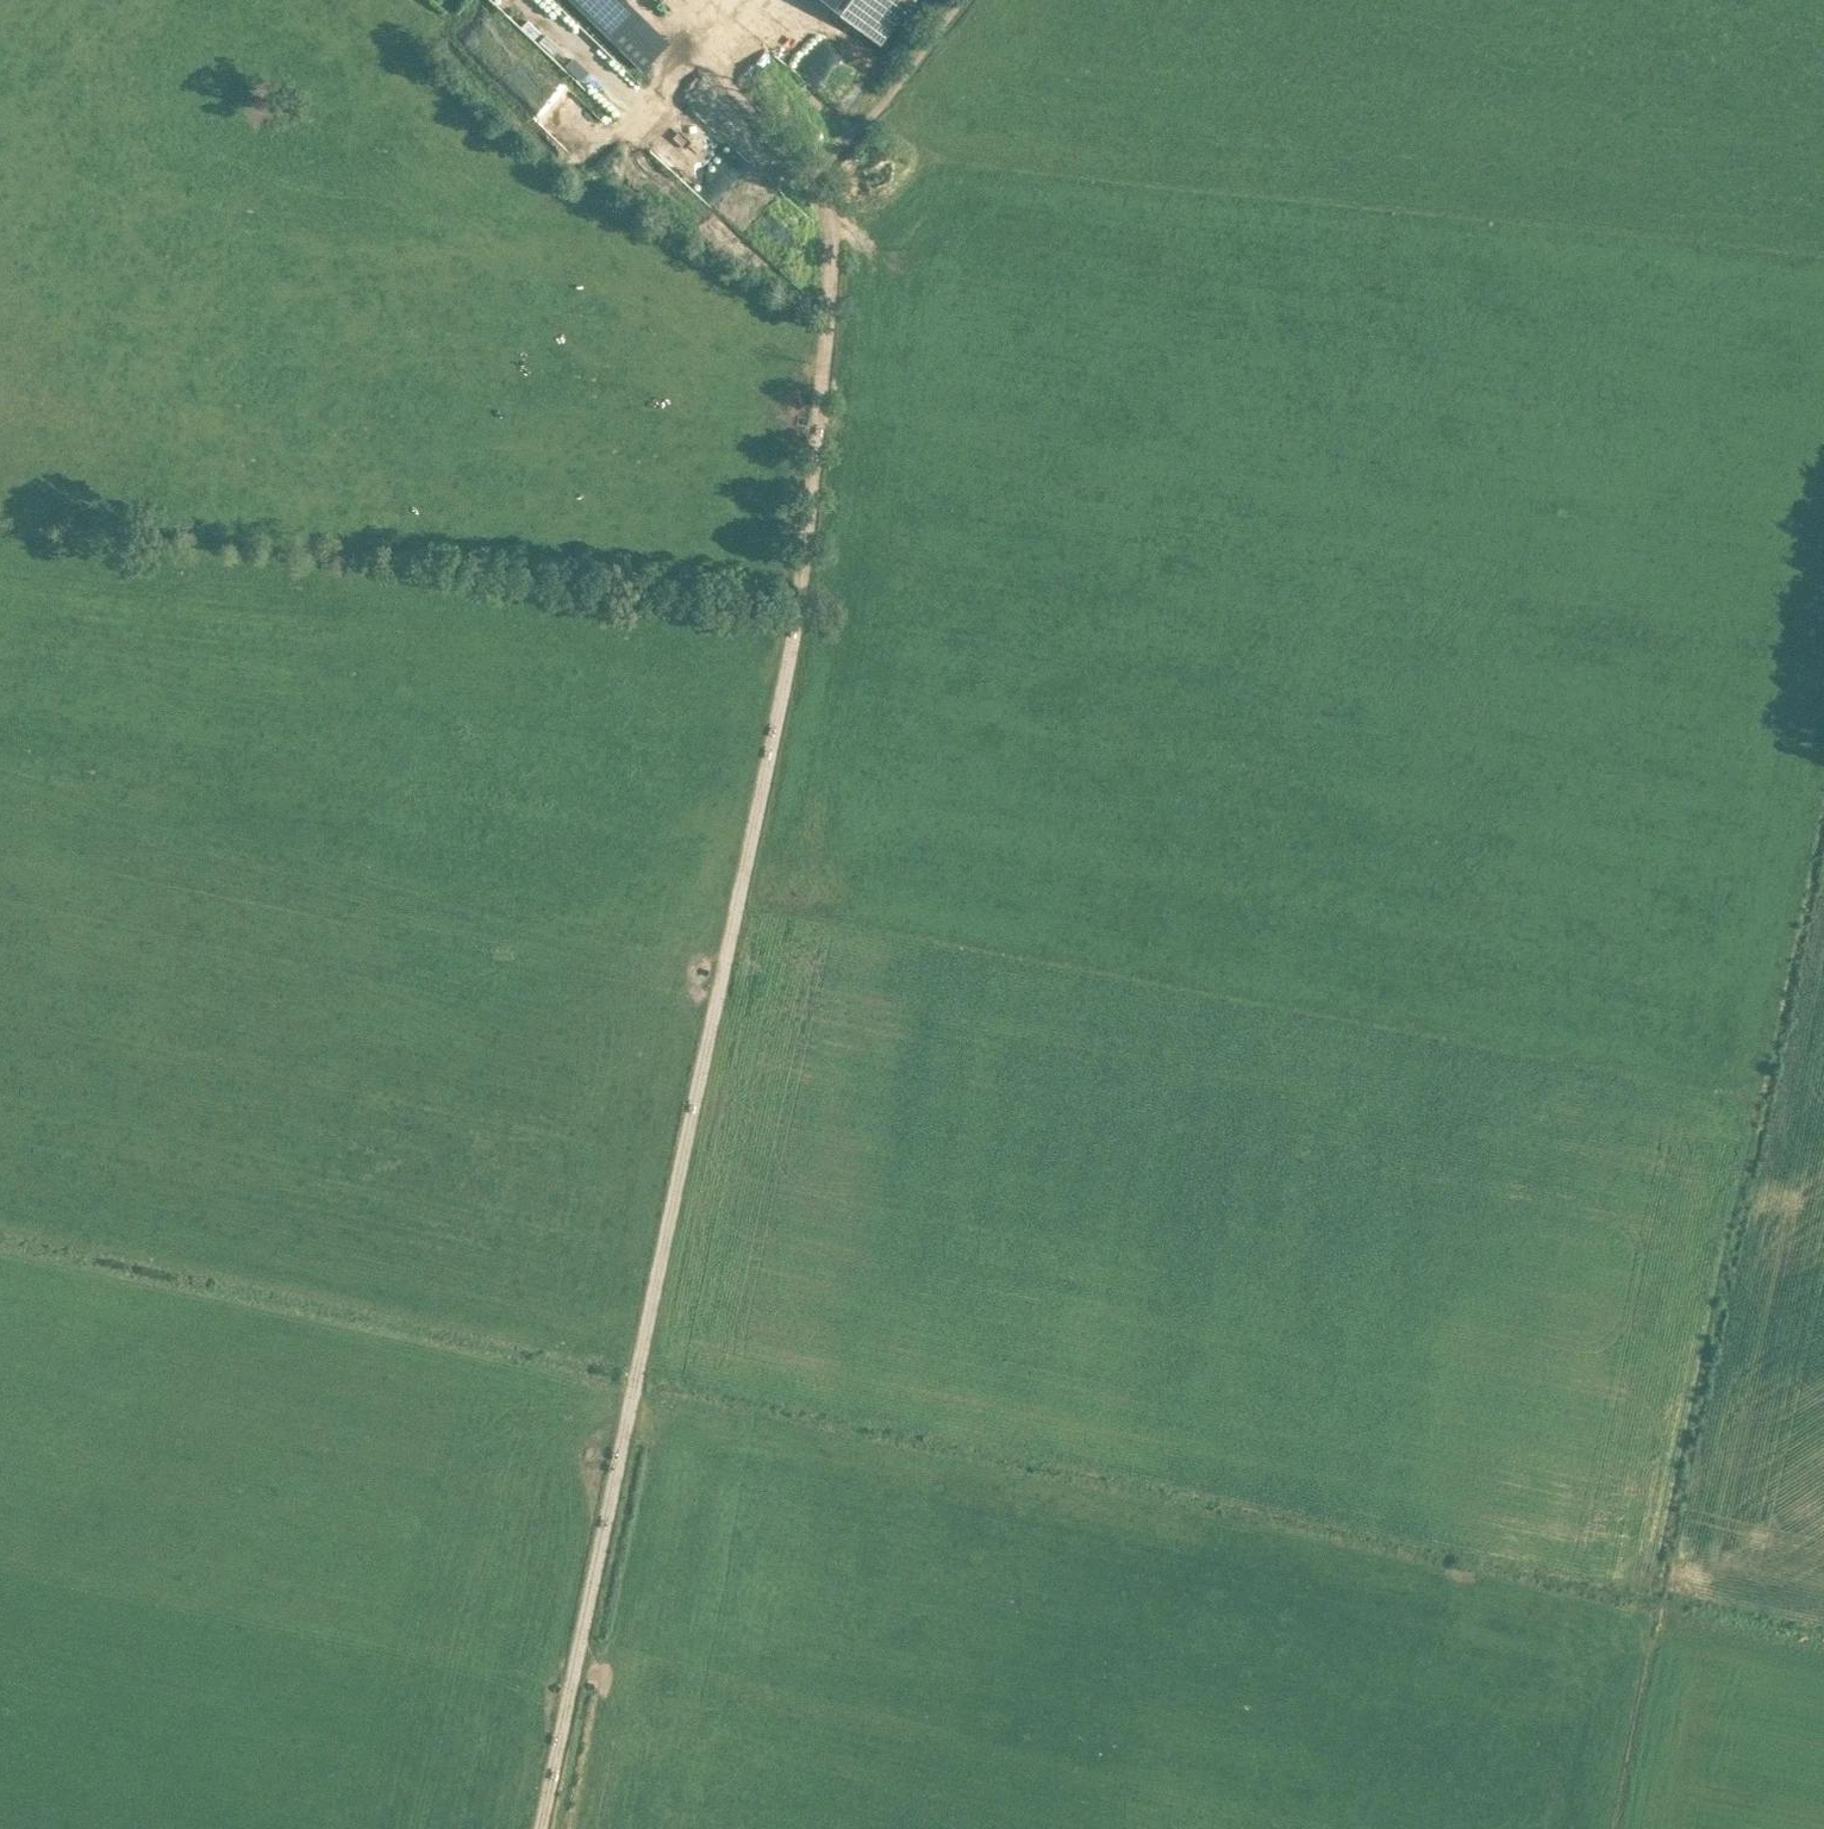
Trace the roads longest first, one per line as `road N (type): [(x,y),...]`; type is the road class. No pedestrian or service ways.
road 1 (track): [(830,213),(830,301),(798,603),(535,1828)]

